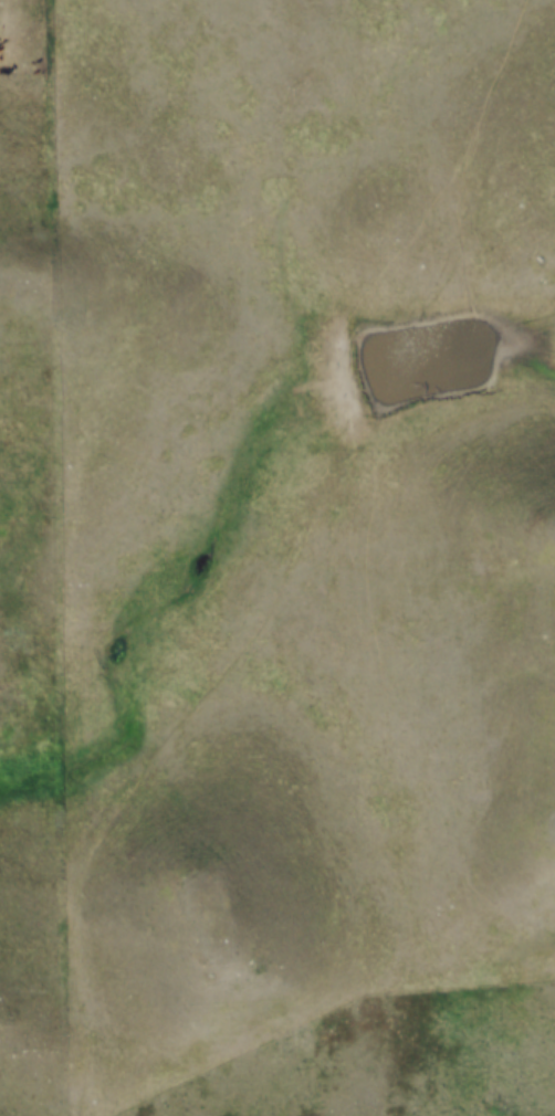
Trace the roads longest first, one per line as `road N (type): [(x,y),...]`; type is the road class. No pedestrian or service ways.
road 1 (track): [(72,1113),(121,1102),(371,997),(554,978)]

